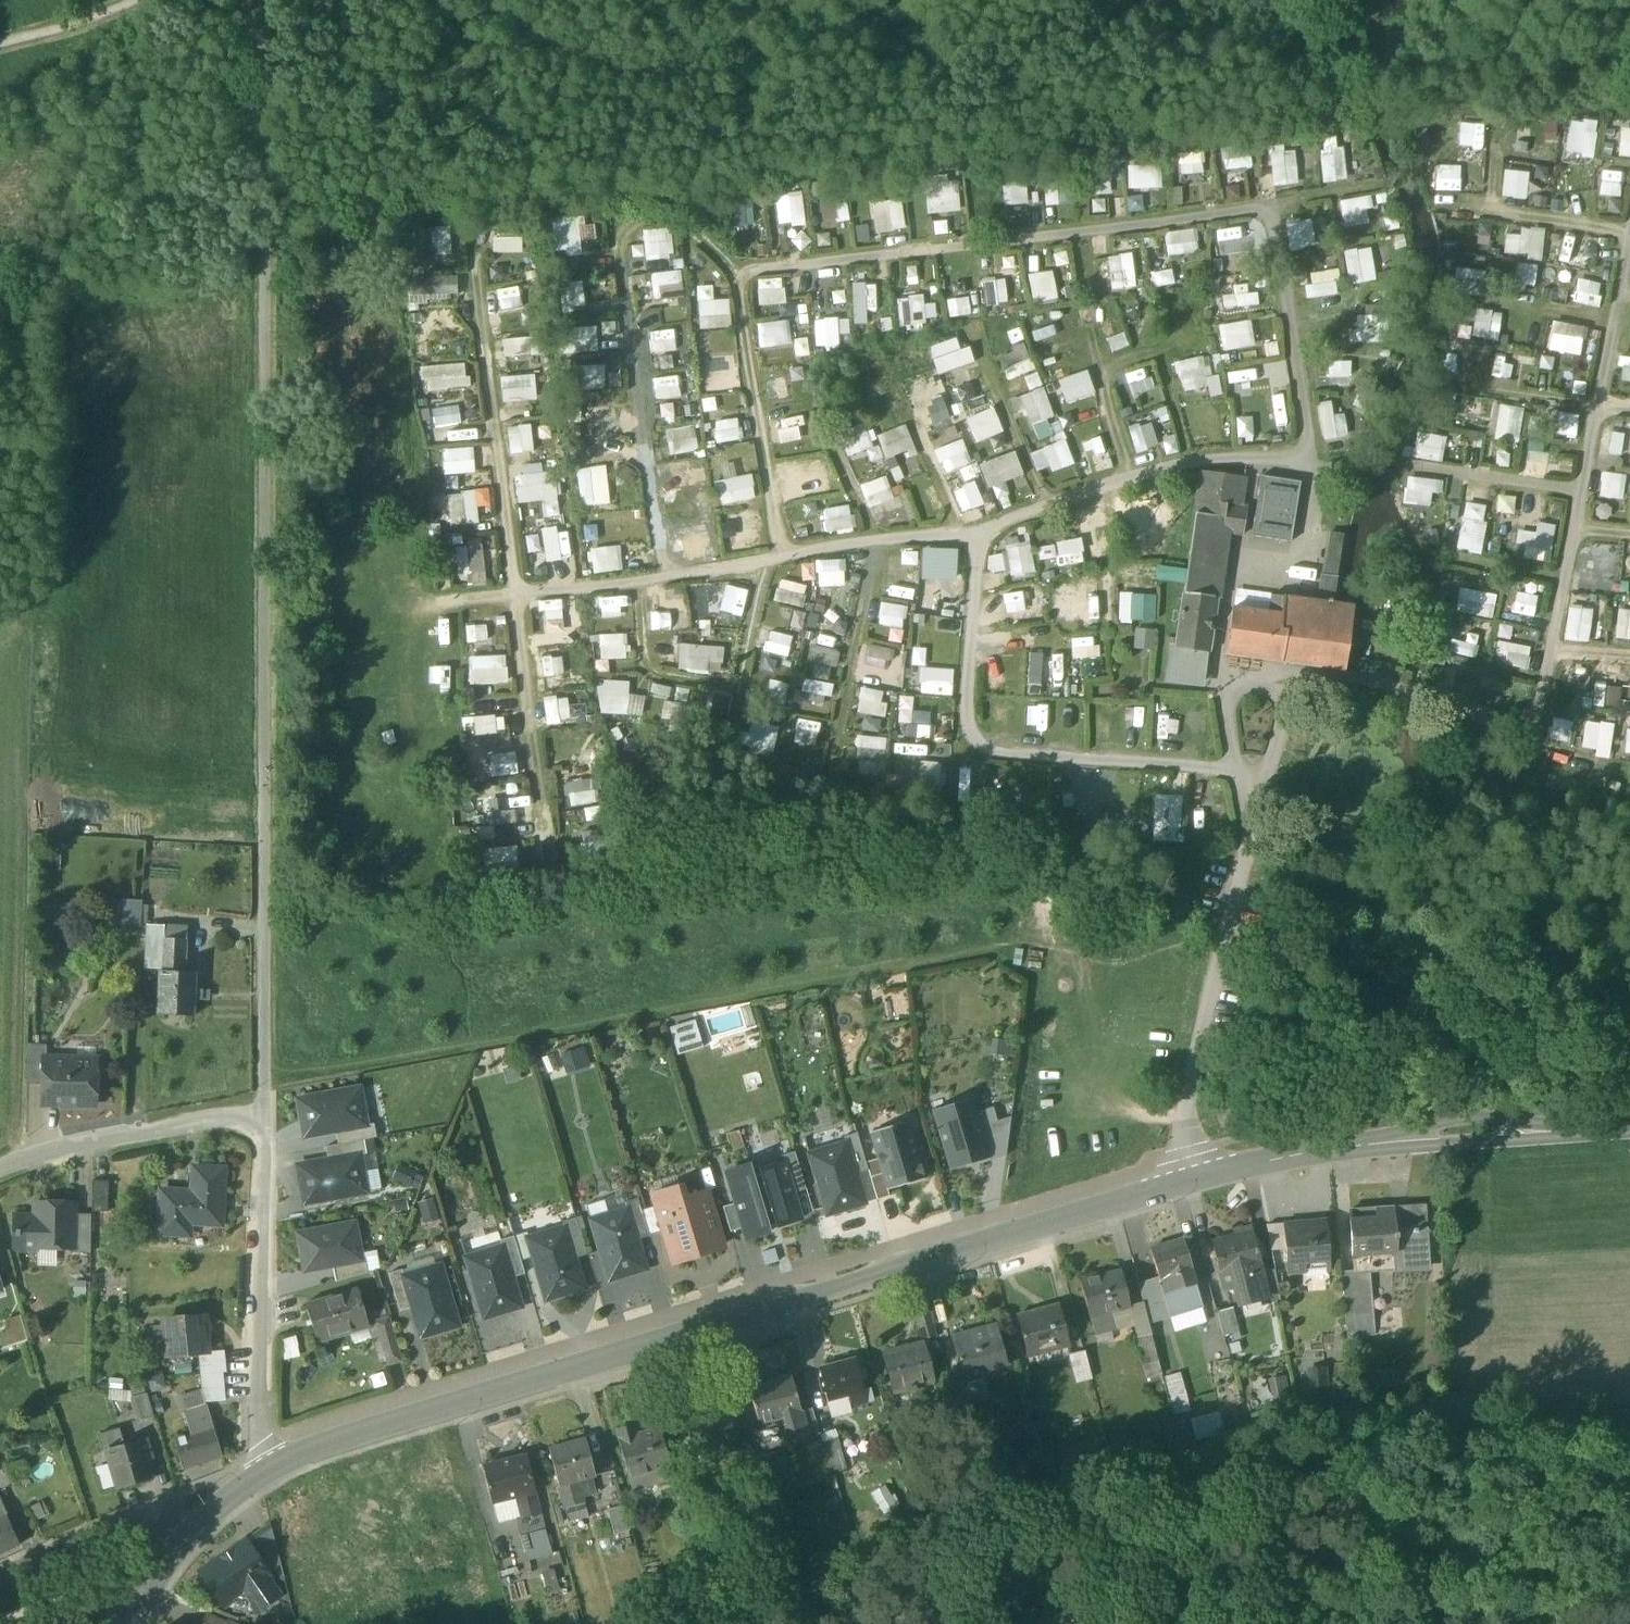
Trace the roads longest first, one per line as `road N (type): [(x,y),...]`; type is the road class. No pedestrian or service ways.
road 1 (tertiary): [(268,1466),(1192,1176),(1450,1131),(1629,1124)]
road 2 (track): [(264,813),(266,92),(250,0)]
road 3 (residential): [(268,1466),(260,1450),(264,1113)]
road 4 (residential): [(264,1113),(264,813)]
road 5 (residential): [(0,1166),(34,1151),(264,1113)]
road 6 (residential): [(0,1581),(116,1530),(186,1540)]

